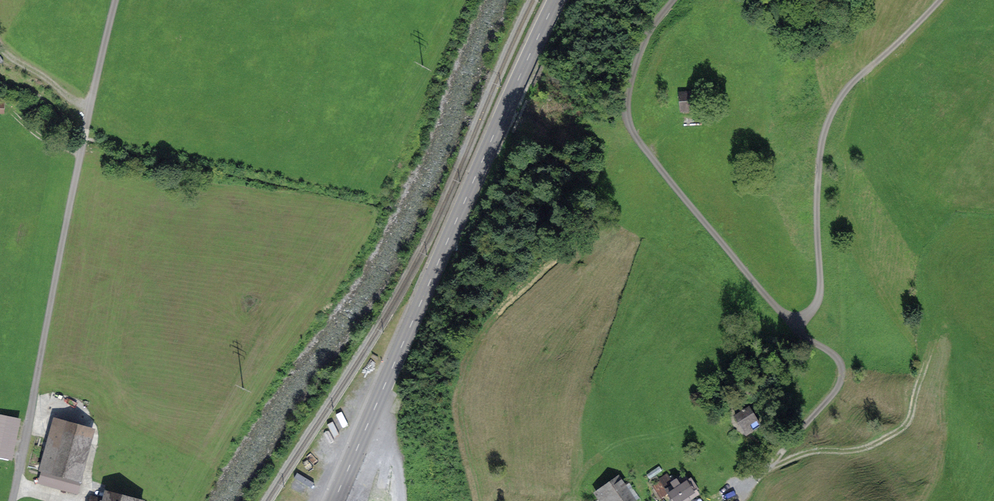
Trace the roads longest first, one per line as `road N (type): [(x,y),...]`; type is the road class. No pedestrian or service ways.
road 1 (track): [(938,0),(853,79),(834,107),(817,187),(818,299),(798,319),(745,273),(630,121),(638,62),(673,0)]
road 2 (secondary): [(555,0),(334,500)]
road 3 (track): [(11,500),(116,0)]
road 4 (track): [(770,463),(815,450),(857,450),(894,433),(912,414),(936,340),(952,324),(961,345),(947,375),(940,462),(923,500)]
road 5 (track): [(798,319),(804,335),(839,362),(841,382),(770,463),(717,500)]

